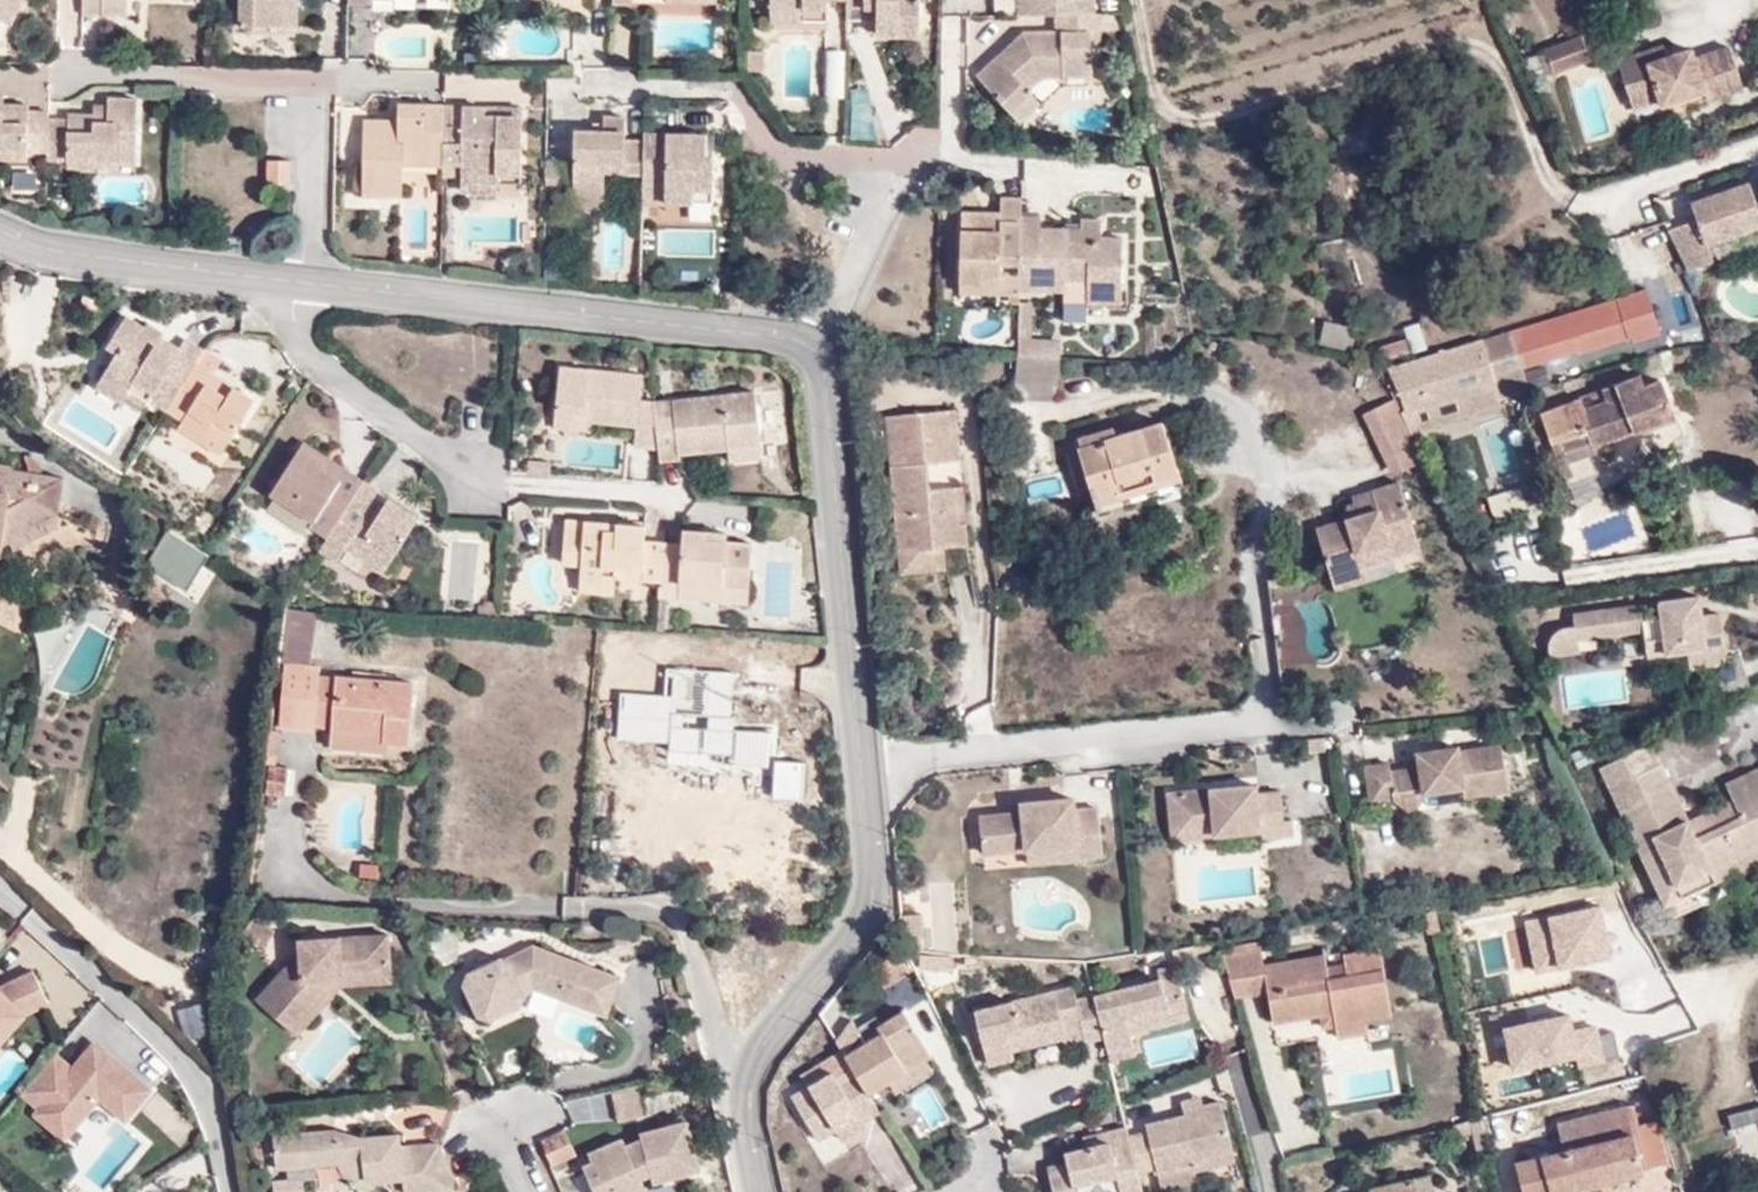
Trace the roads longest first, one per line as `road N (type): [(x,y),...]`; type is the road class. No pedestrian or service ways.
road 1 (residential): [(807,356),(821,380),(865,882),(859,923),(747,1080),(742,1143),(753,1191)]
road 2 (residential): [(308,283),(767,338),(807,356)]
road 3 (residential): [(258,276),(269,317),(481,486),(671,496)]
road 4 (residential): [(659,84),(731,89),(774,153),(895,164)]
road 5 (residential): [(0,235),(42,250),(258,276)]
road 6 (residential): [(807,356),(895,164)]
road 7 (residential): [(308,283),(312,78)]
road 8 (residential): [(895,164),(954,148),(957,23)]
road 9 (track): [(1568,197),(1547,185),(1493,46)]
road 10 (residential): [(157,74),(312,78)]
road 11 (residential): [(312,78),(438,81)]
road 12 (residential): [(1263,1191),(1235,1069)]

